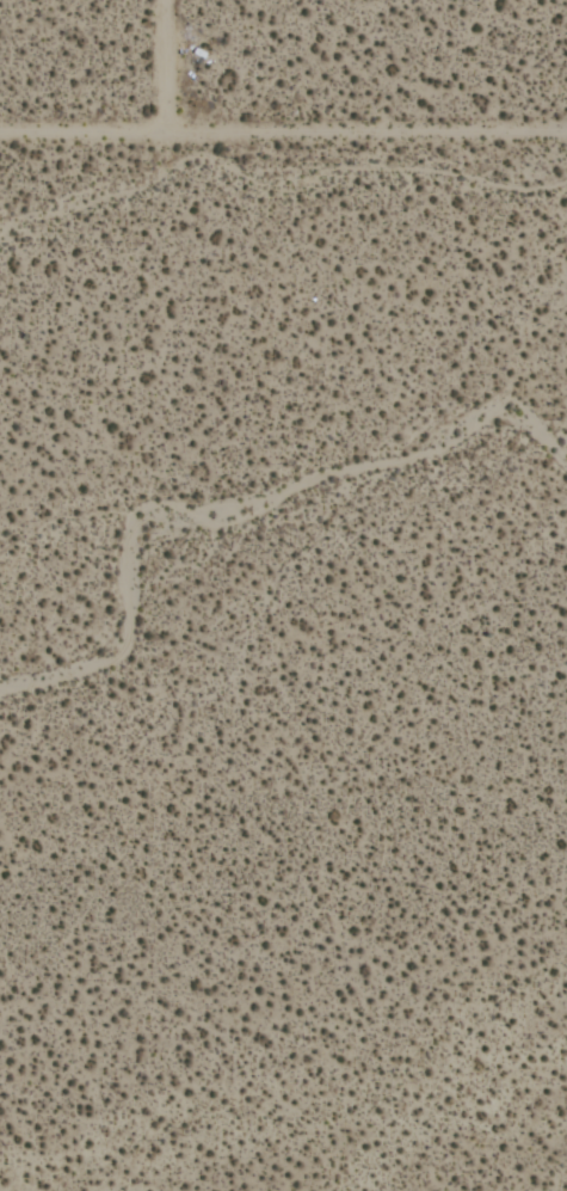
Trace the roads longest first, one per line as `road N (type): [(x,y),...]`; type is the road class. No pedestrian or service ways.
road 1 (residential): [(566,133),(0,135)]
road 2 (track): [(169,0),(171,133)]

